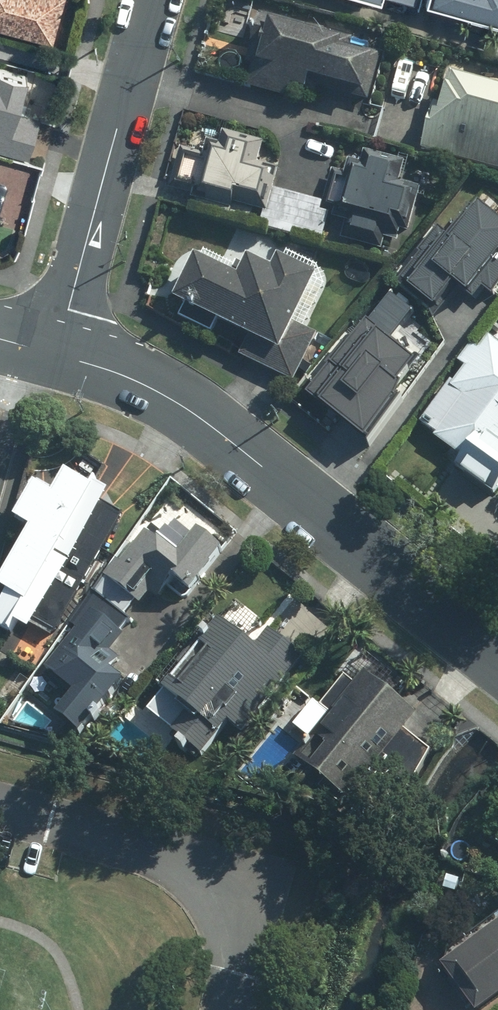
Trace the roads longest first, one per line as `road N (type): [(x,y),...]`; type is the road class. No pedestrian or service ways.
road 1 (tertiary): [(53,355),(119,374),(178,404),(497,658)]
road 2 (tertiary): [(154,0),(53,355)]

